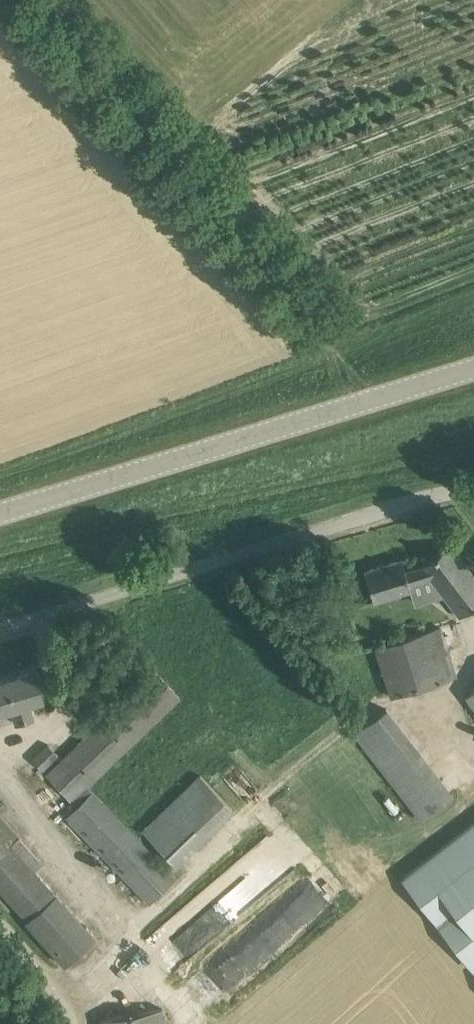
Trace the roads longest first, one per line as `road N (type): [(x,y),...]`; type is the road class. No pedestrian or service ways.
road 1 (unclassified): [(0,515),(473,370)]
road 2 (unclassified): [(473,491),(0,626)]
road 3 (unclassified): [(316,305),(41,0)]
road 4 (unclassified): [(75,1023),(0,927)]

